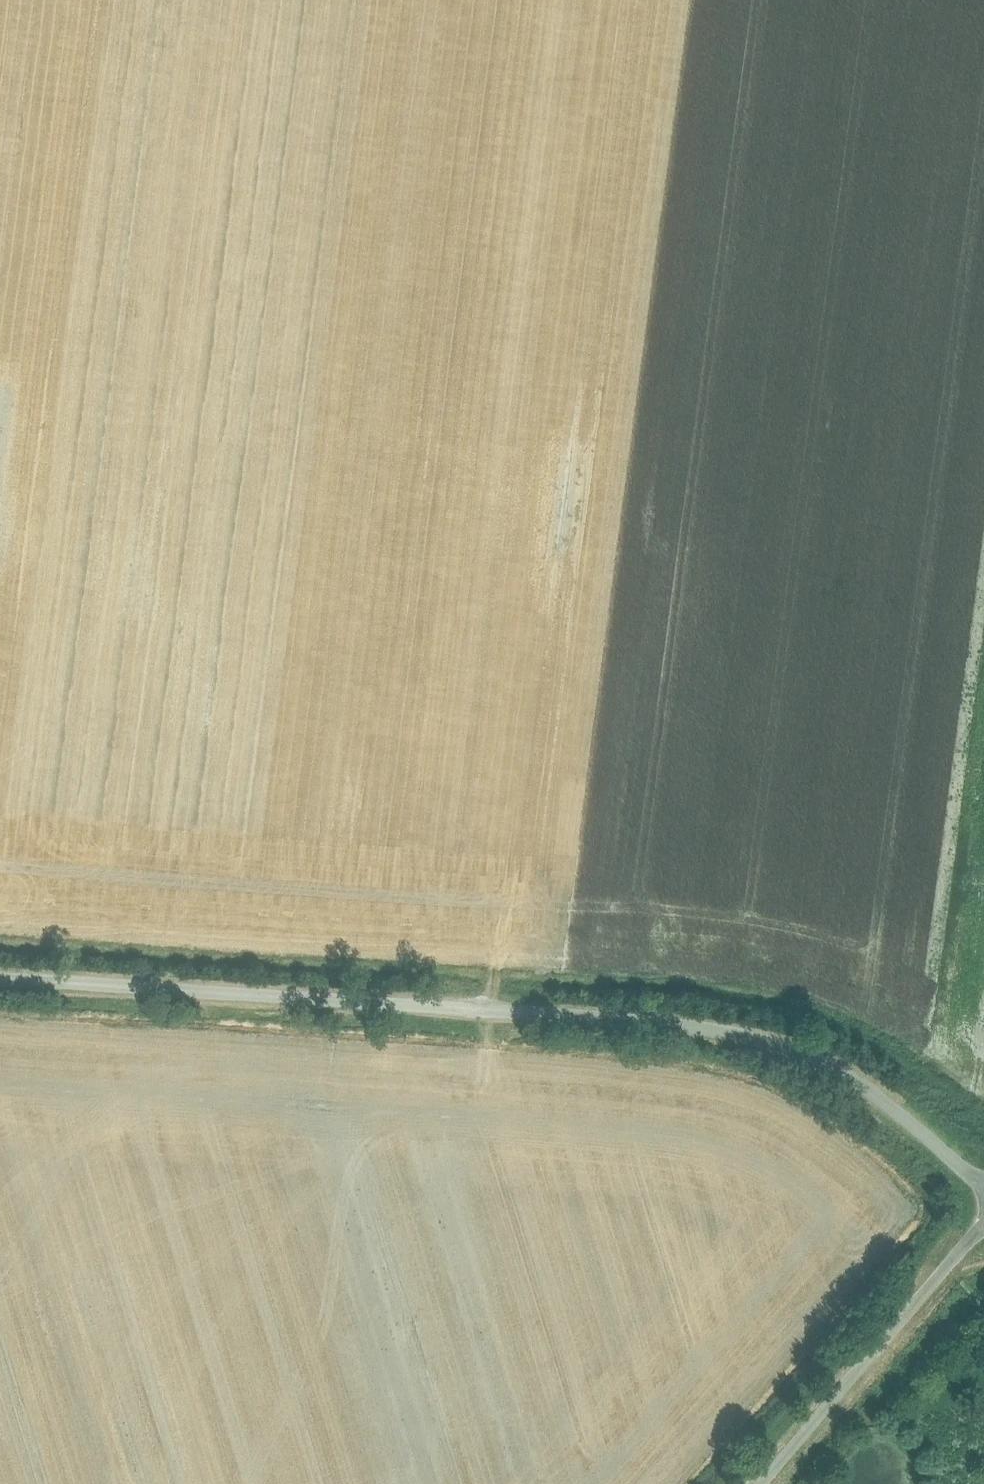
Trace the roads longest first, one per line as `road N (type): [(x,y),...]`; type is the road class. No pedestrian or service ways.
road 1 (unclassified): [(983,1192),(895,1116),(774,1048),(558,1020),(0,979)]
road 2 (unclassified): [(766,1483),(983,1227)]

